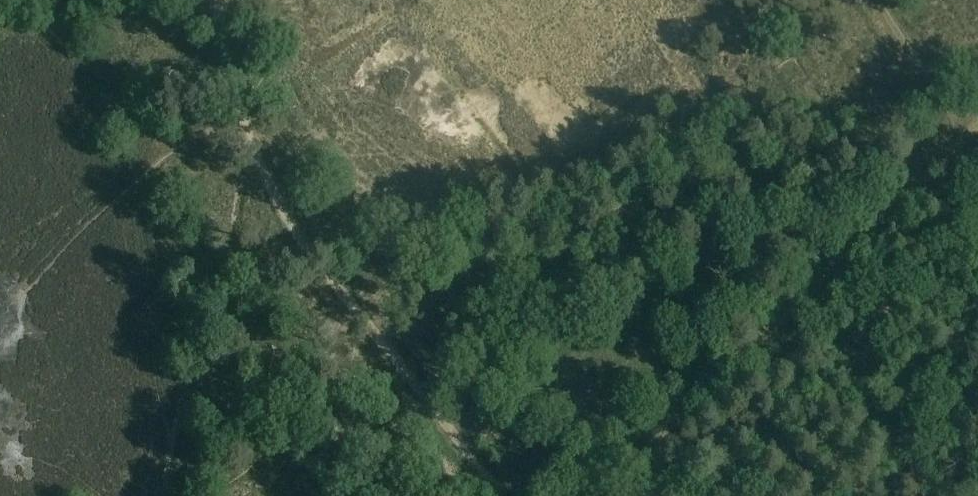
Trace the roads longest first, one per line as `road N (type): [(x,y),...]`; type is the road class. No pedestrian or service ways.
road 1 (track): [(597,495),(977,130)]
road 2 (track): [(292,225),(496,495)]
road 3 (track): [(217,0),(245,128),(292,225)]
road 4 (track): [(874,0),(964,144)]

